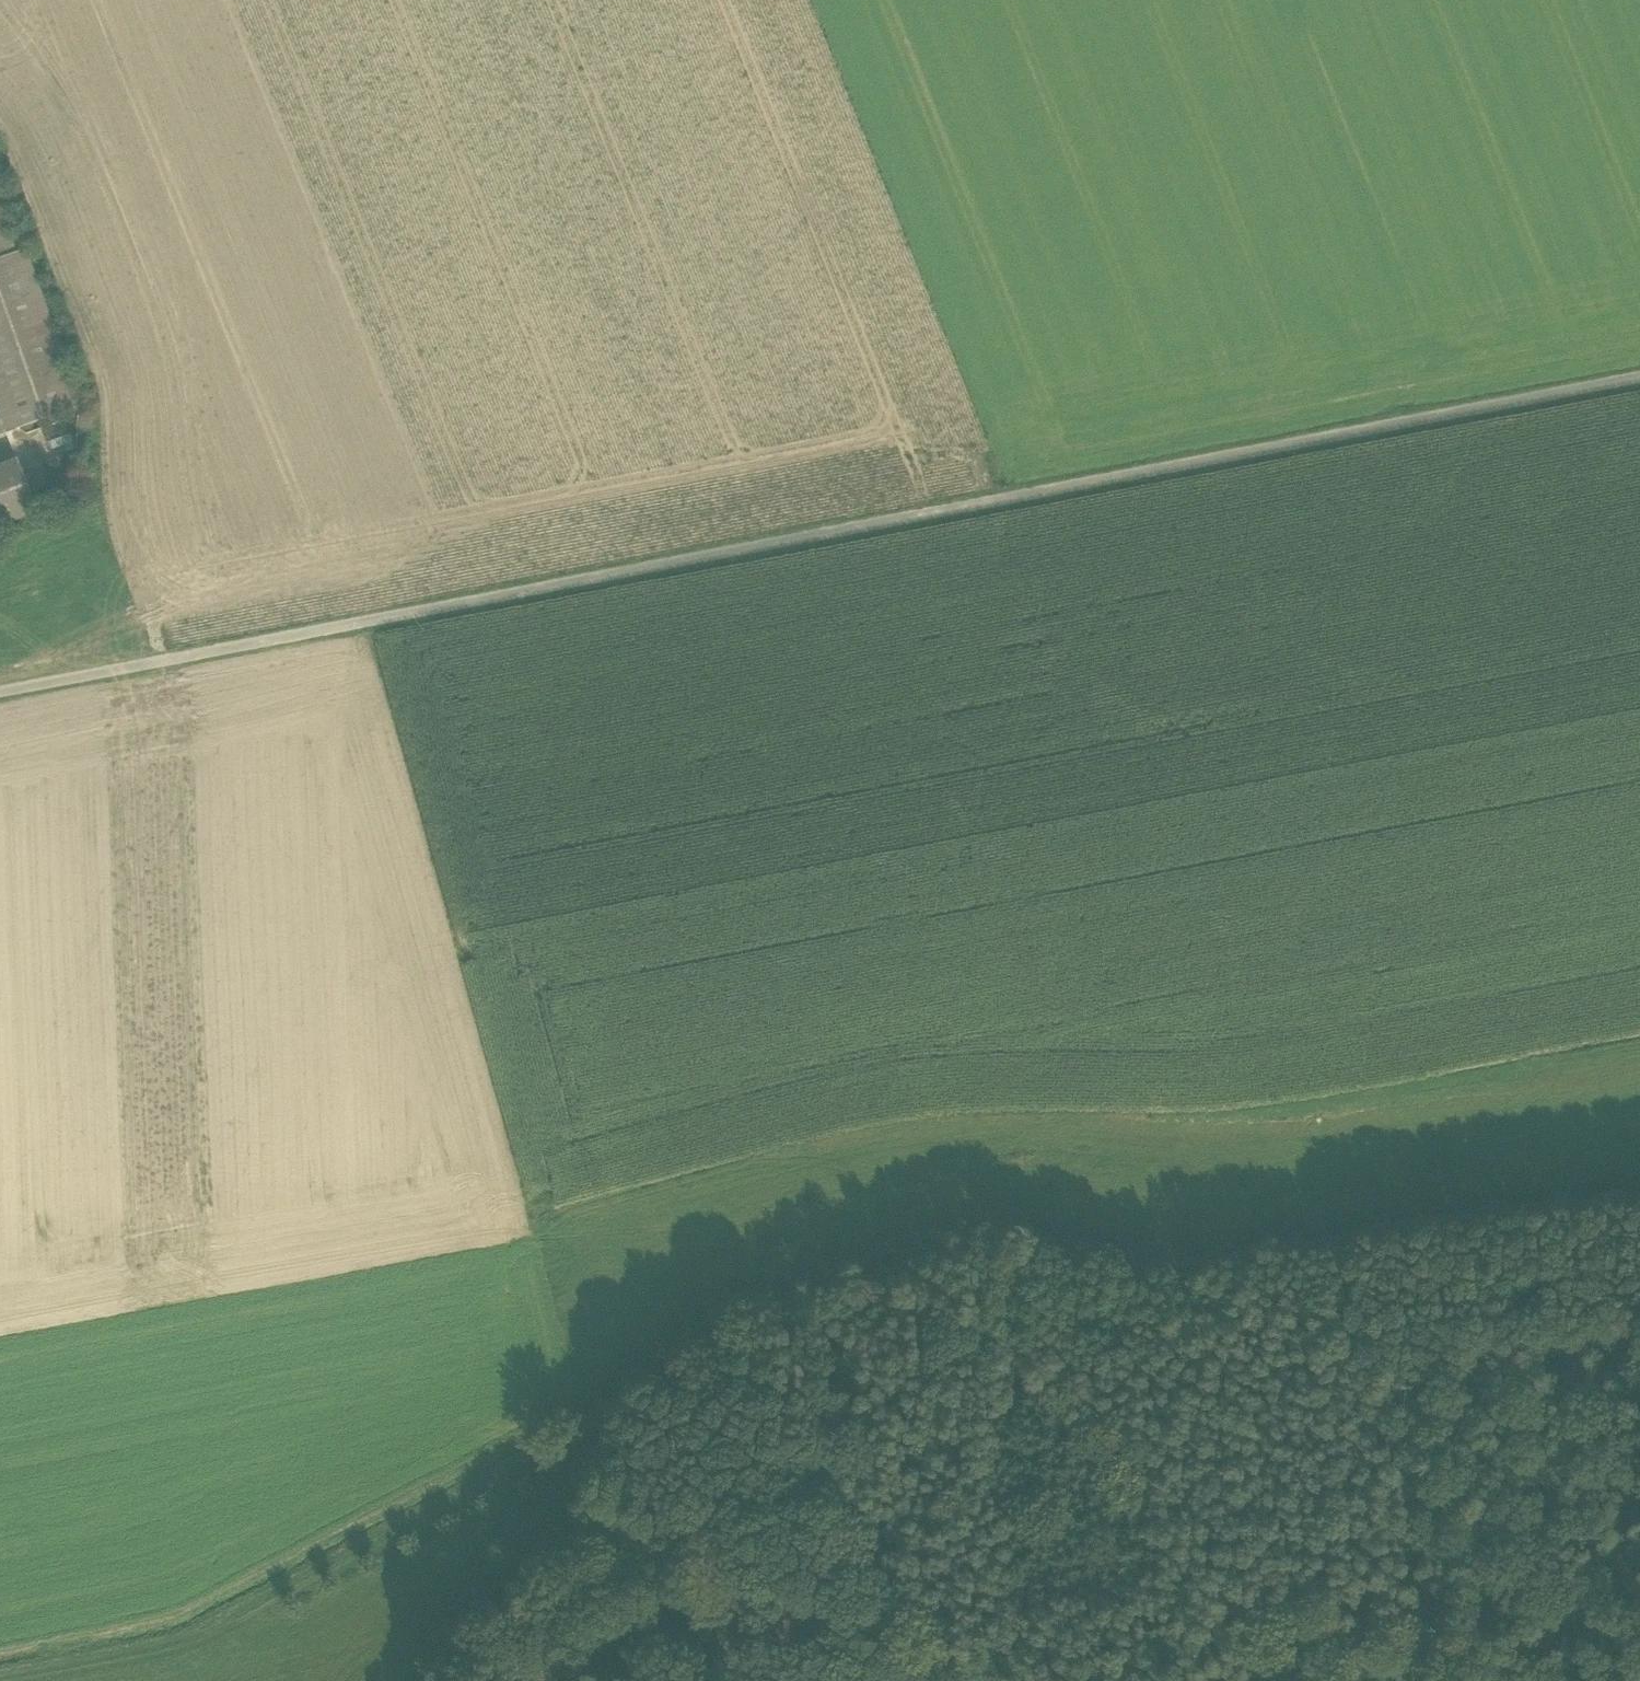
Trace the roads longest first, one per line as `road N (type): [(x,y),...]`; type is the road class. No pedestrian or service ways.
road 1 (unclassified): [(0,692),(1639,375)]

